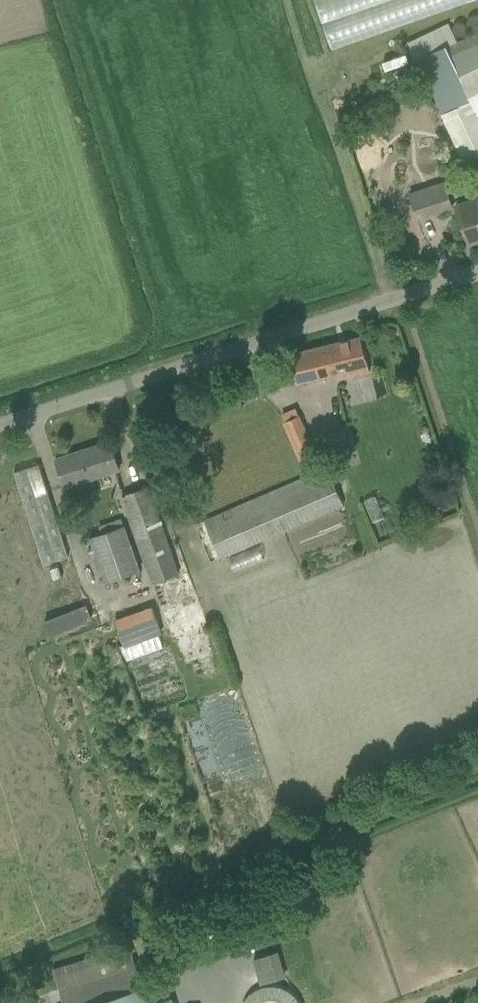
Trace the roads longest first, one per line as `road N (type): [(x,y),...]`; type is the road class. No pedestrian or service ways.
road 1 (unclassified): [(0,429),(477,279)]

